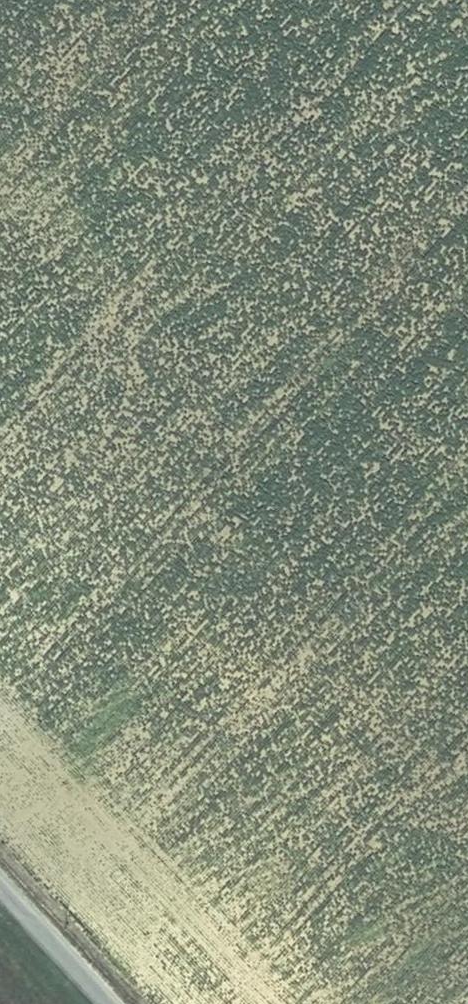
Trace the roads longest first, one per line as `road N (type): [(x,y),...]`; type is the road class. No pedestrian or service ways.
road 1 (tertiary): [(0,881),(114,1003)]

